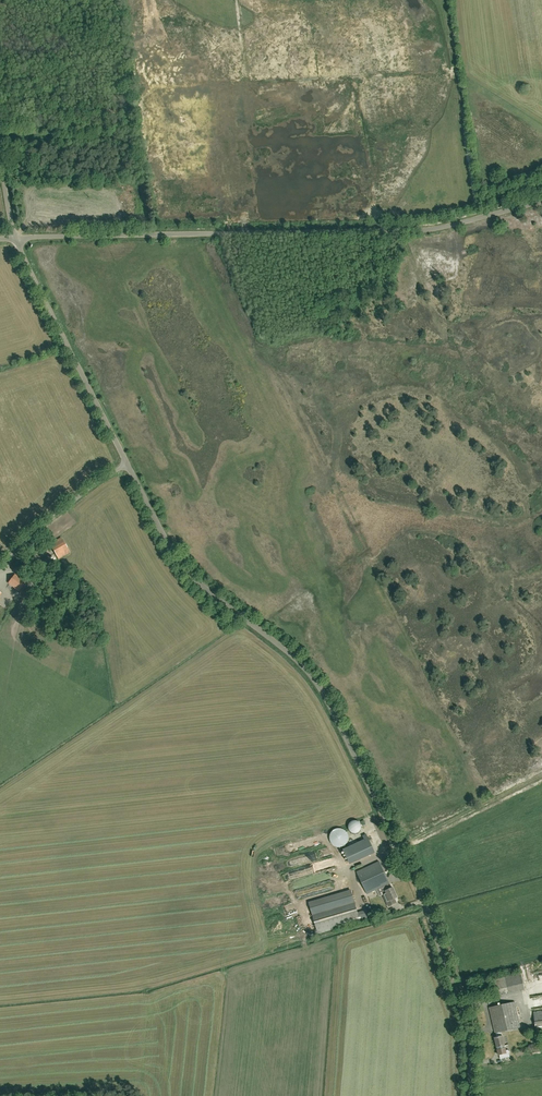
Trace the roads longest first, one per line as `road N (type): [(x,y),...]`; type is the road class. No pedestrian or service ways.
road 1 (unclassified): [(470,1095),(467,1040),(445,959),(319,687),(182,566),(127,464)]
road 2 (unclassified): [(17,238),(417,230),(541,200)]
road 3 (unclassified): [(127,464),(17,238)]
road 4 (unclassified): [(0,576),(65,507),(127,464)]

